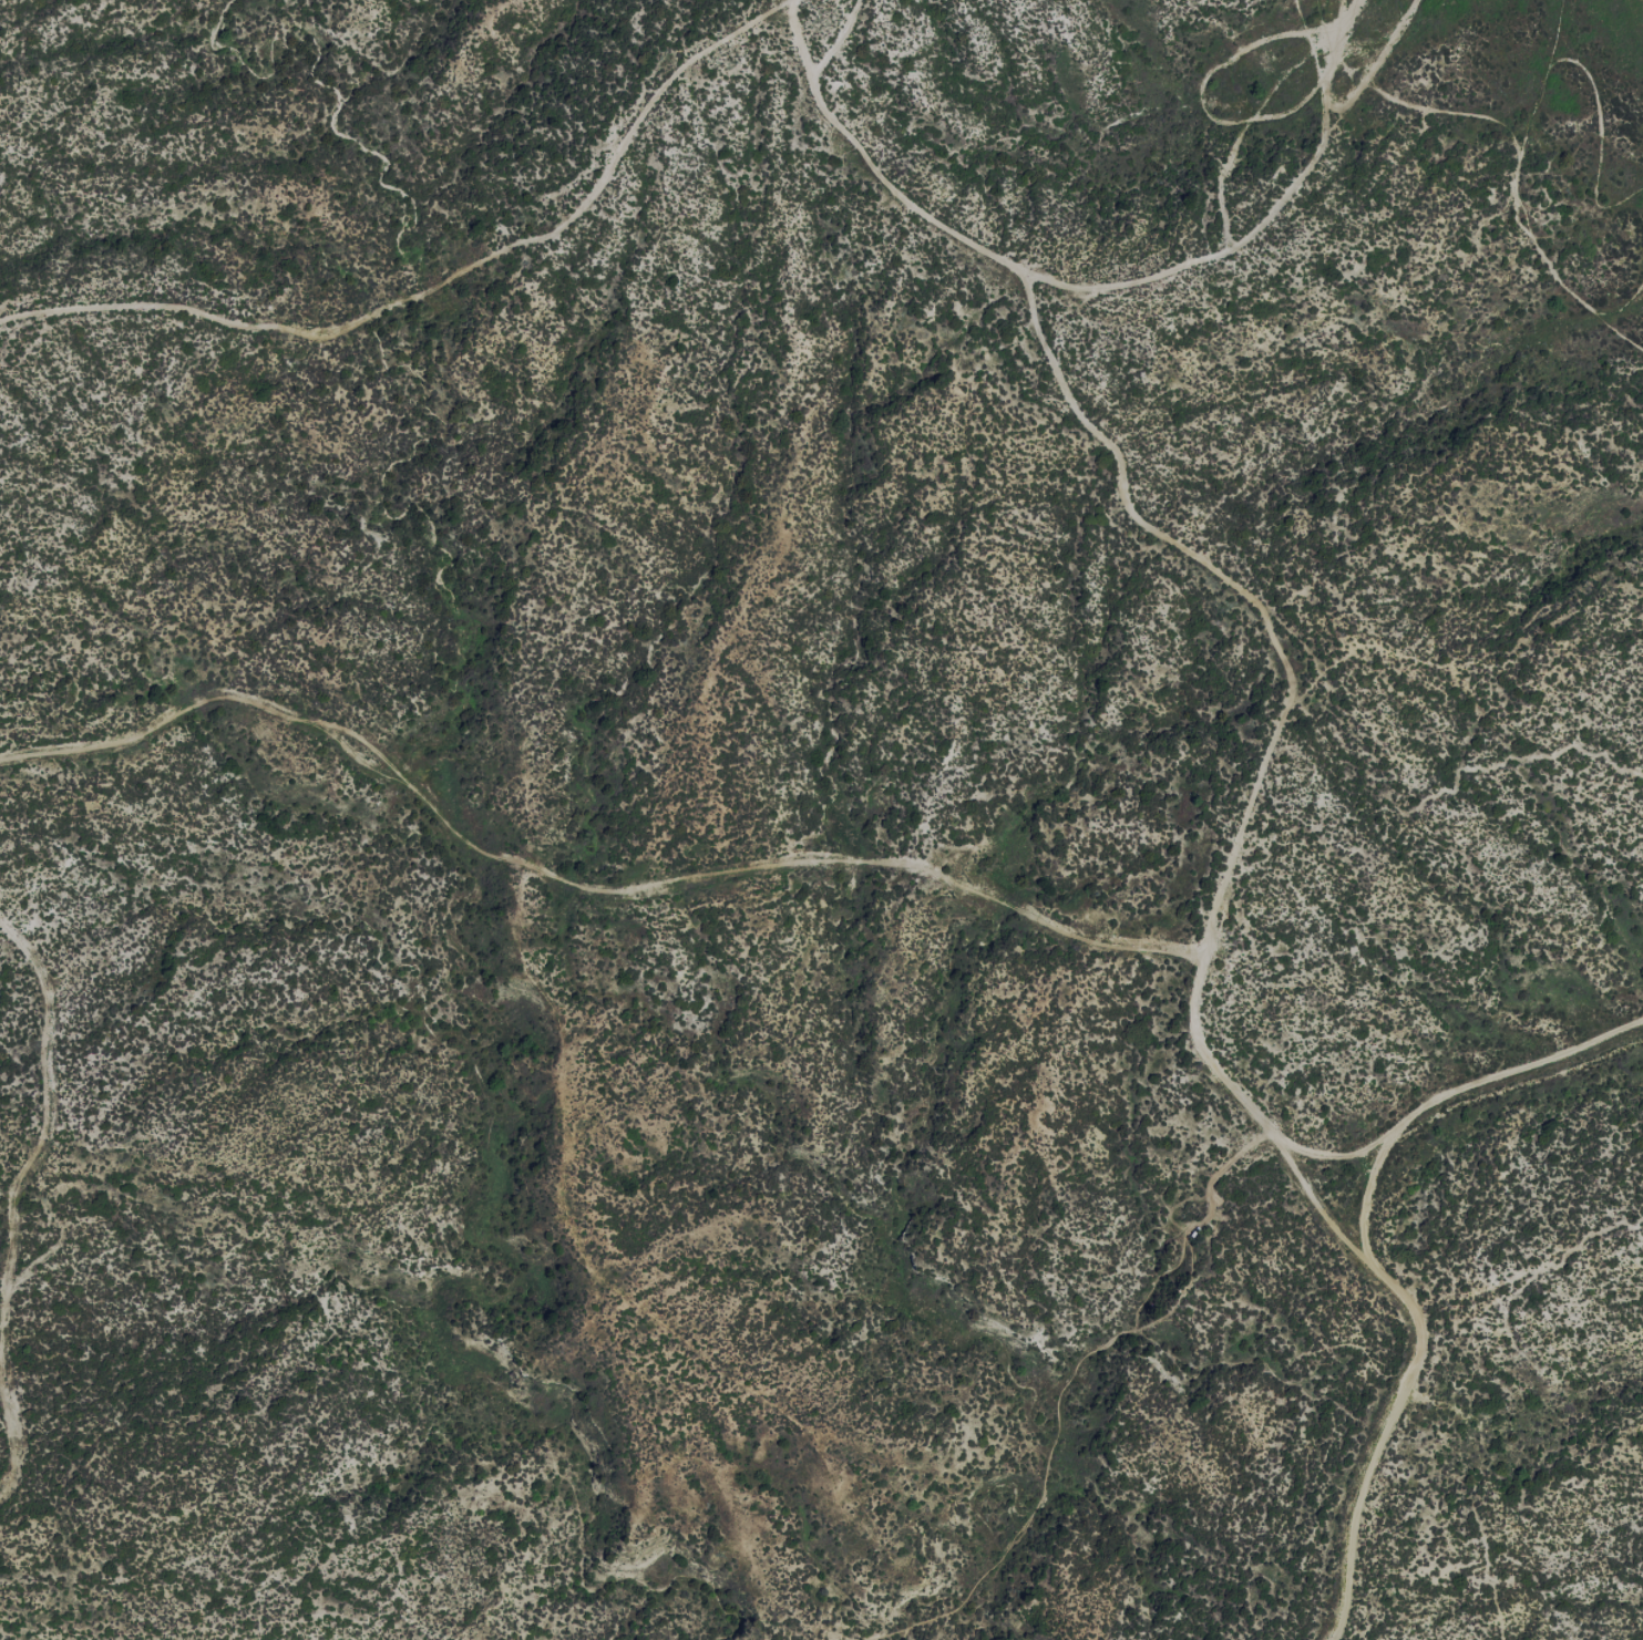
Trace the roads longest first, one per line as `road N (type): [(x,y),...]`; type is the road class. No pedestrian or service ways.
road 1 (track): [(1283,1149),(1192,1046),(1187,1013),(1210,909),(1283,689),(1253,610),(1123,512),(1111,453),(1071,415),(1034,331),(1021,270),(906,203),(834,125),(814,96),(795,37),(796,0)]
road 2 (track): [(1283,1149),(1324,1159),(1353,1156),(1421,1105),(1642,1020)]

